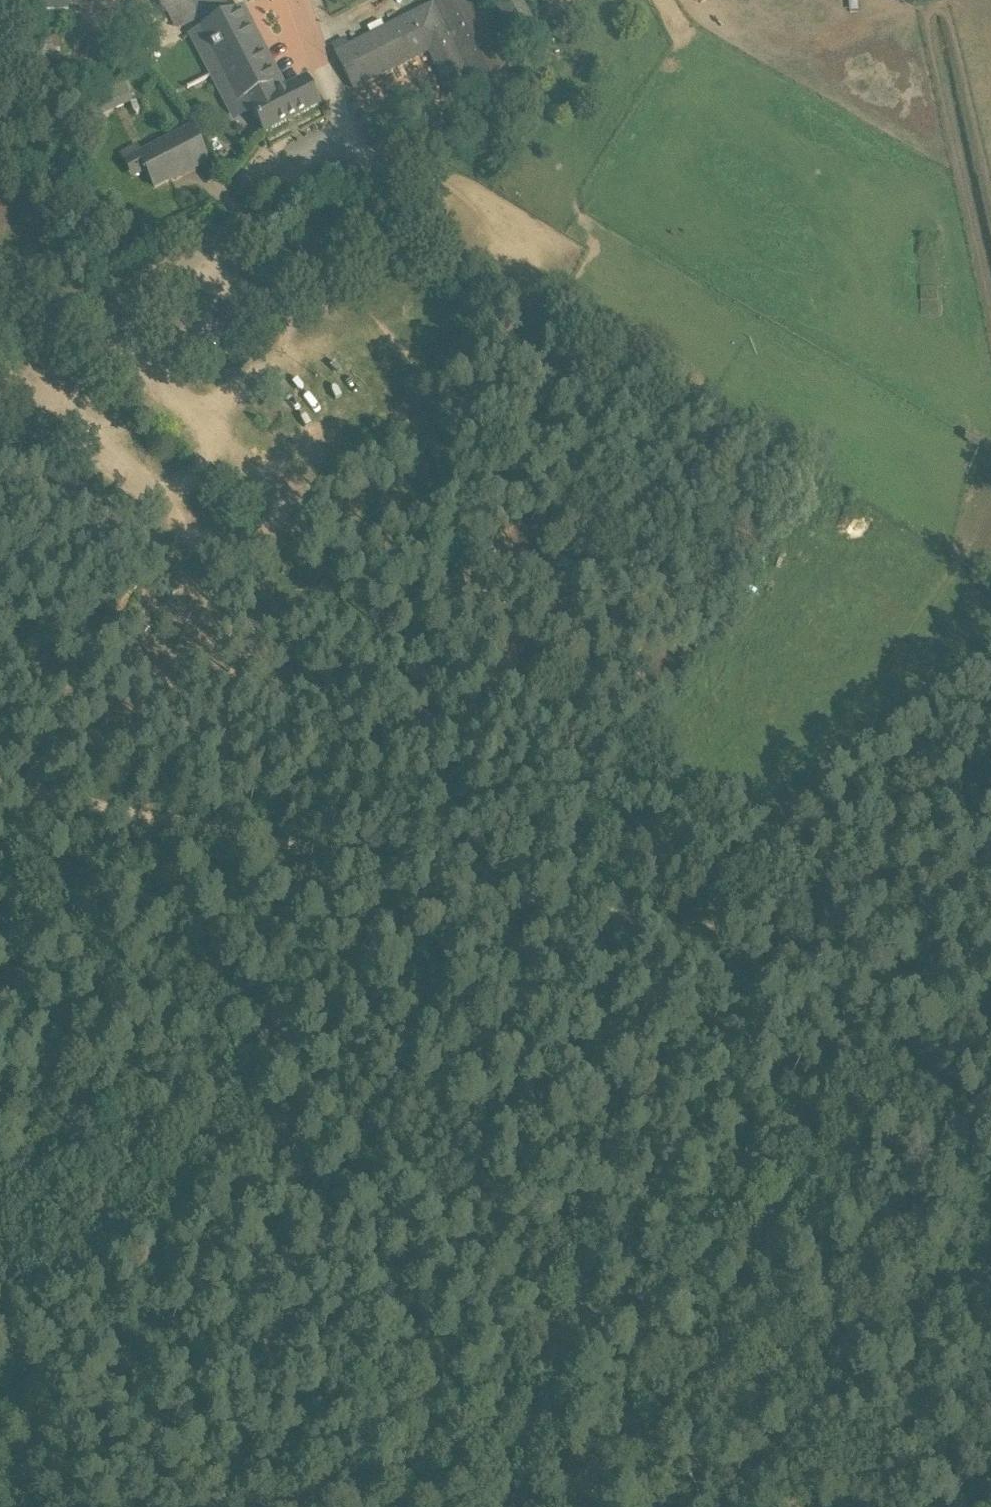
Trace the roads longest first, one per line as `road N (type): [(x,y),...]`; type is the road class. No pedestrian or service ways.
road 1 (track): [(0,779),(770,942)]
road 2 (track): [(990,1161),(555,1506)]
road 3 (unclassified): [(0,329),(107,320),(165,297),(298,157),(357,126)]
road 4 (track): [(770,942),(990,992)]
road 5 (track): [(306,0),(357,126)]

